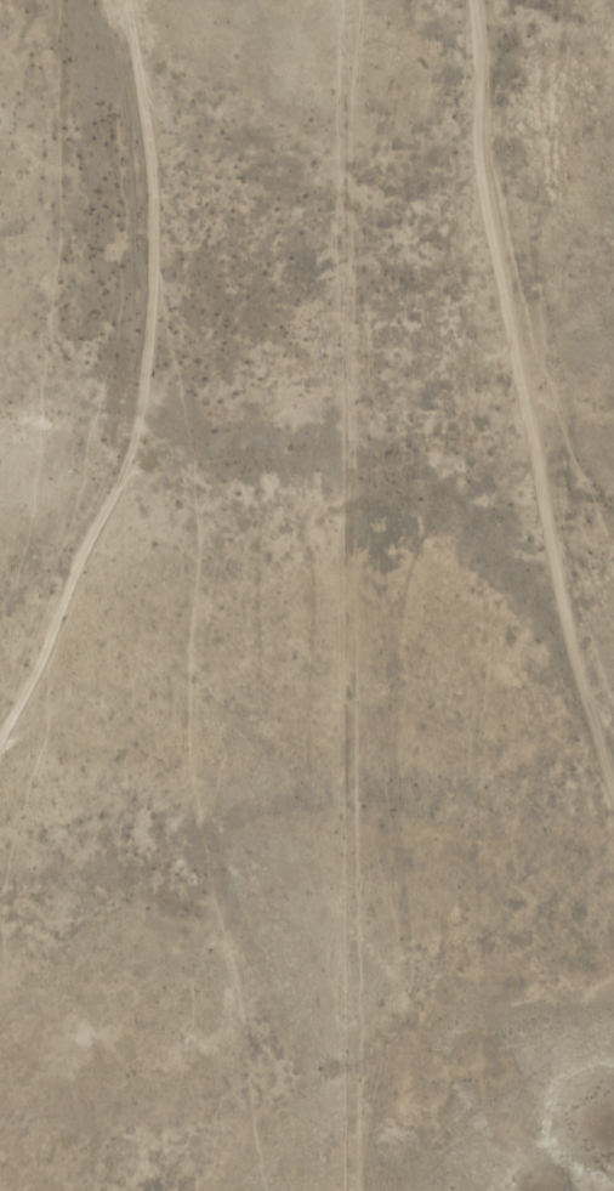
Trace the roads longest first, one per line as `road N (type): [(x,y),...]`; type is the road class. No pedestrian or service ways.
road 1 (track): [(470,0),(478,194),(551,590),(613,805)]
road 2 (track): [(124,0),(144,159),(144,453),(0,756)]

